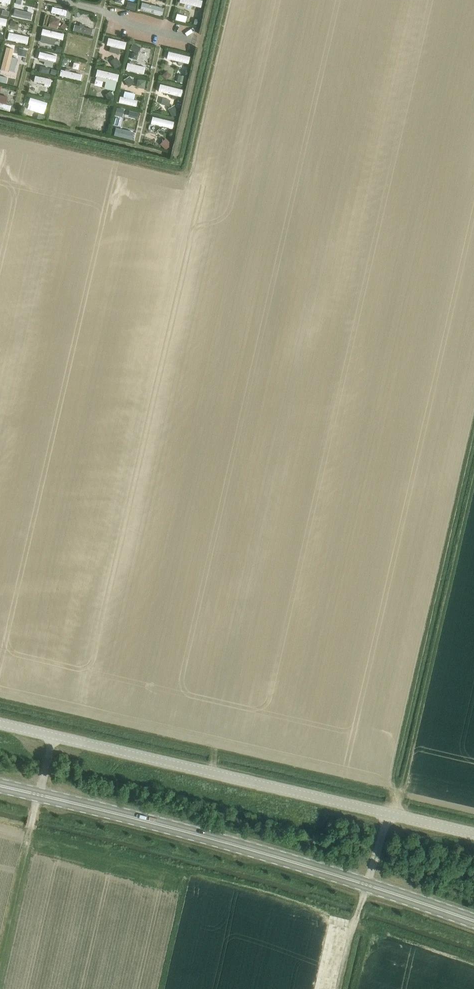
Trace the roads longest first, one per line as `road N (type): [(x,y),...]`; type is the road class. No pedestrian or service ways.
road 1 (secondary): [(473,921),(230,843),(0,786)]
road 2 (unclassified): [(473,834),(0,724)]
road 3 (track): [(0,701),(473,811)]
road 4 (track): [(227,0),(187,175),(0,132)]
road 5 (track): [(473,432),(395,793)]
road 6 (track): [(0,821),(85,853),(265,897),(353,927)]
road 7 (track): [(473,482),(407,773),(388,814)]
road 8 (track): [(473,966),(353,927),(339,988)]
road 9 (track): [(329,988),(388,814)]

